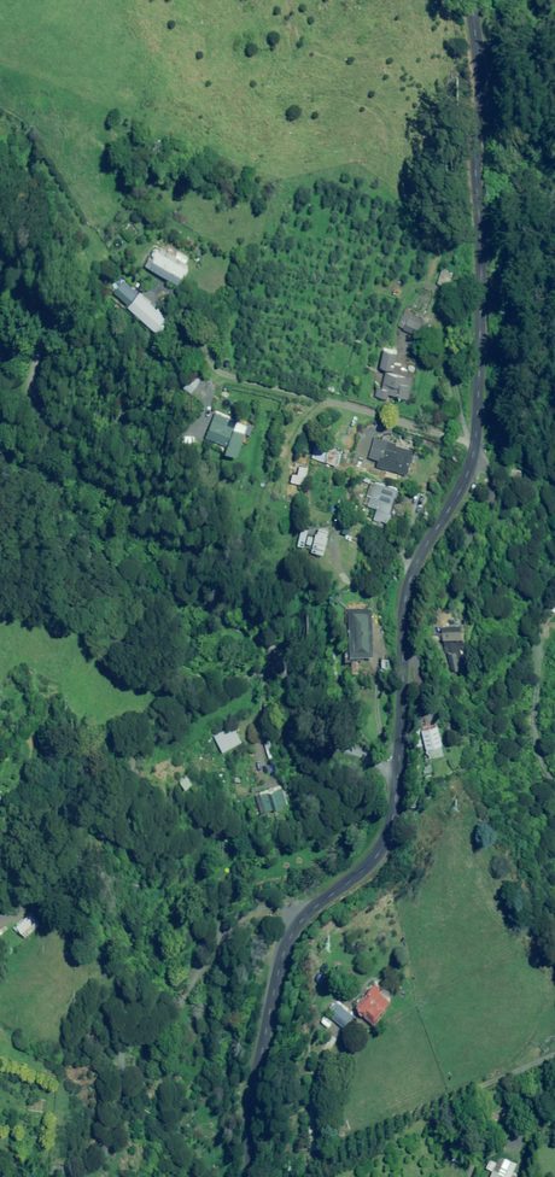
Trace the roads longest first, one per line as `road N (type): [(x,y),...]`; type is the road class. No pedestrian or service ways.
road 1 (unclassified): [(398,767),(401,599),(455,503),(478,439),(487,0)]
road 2 (unclassified): [(0,260),(47,299),(29,385),(163,561),(226,618),(266,639),(332,740),(398,767)]
road 3 (unclassified): [(256,1176),(280,943),(290,918),(365,869),(396,806),(398,767)]

